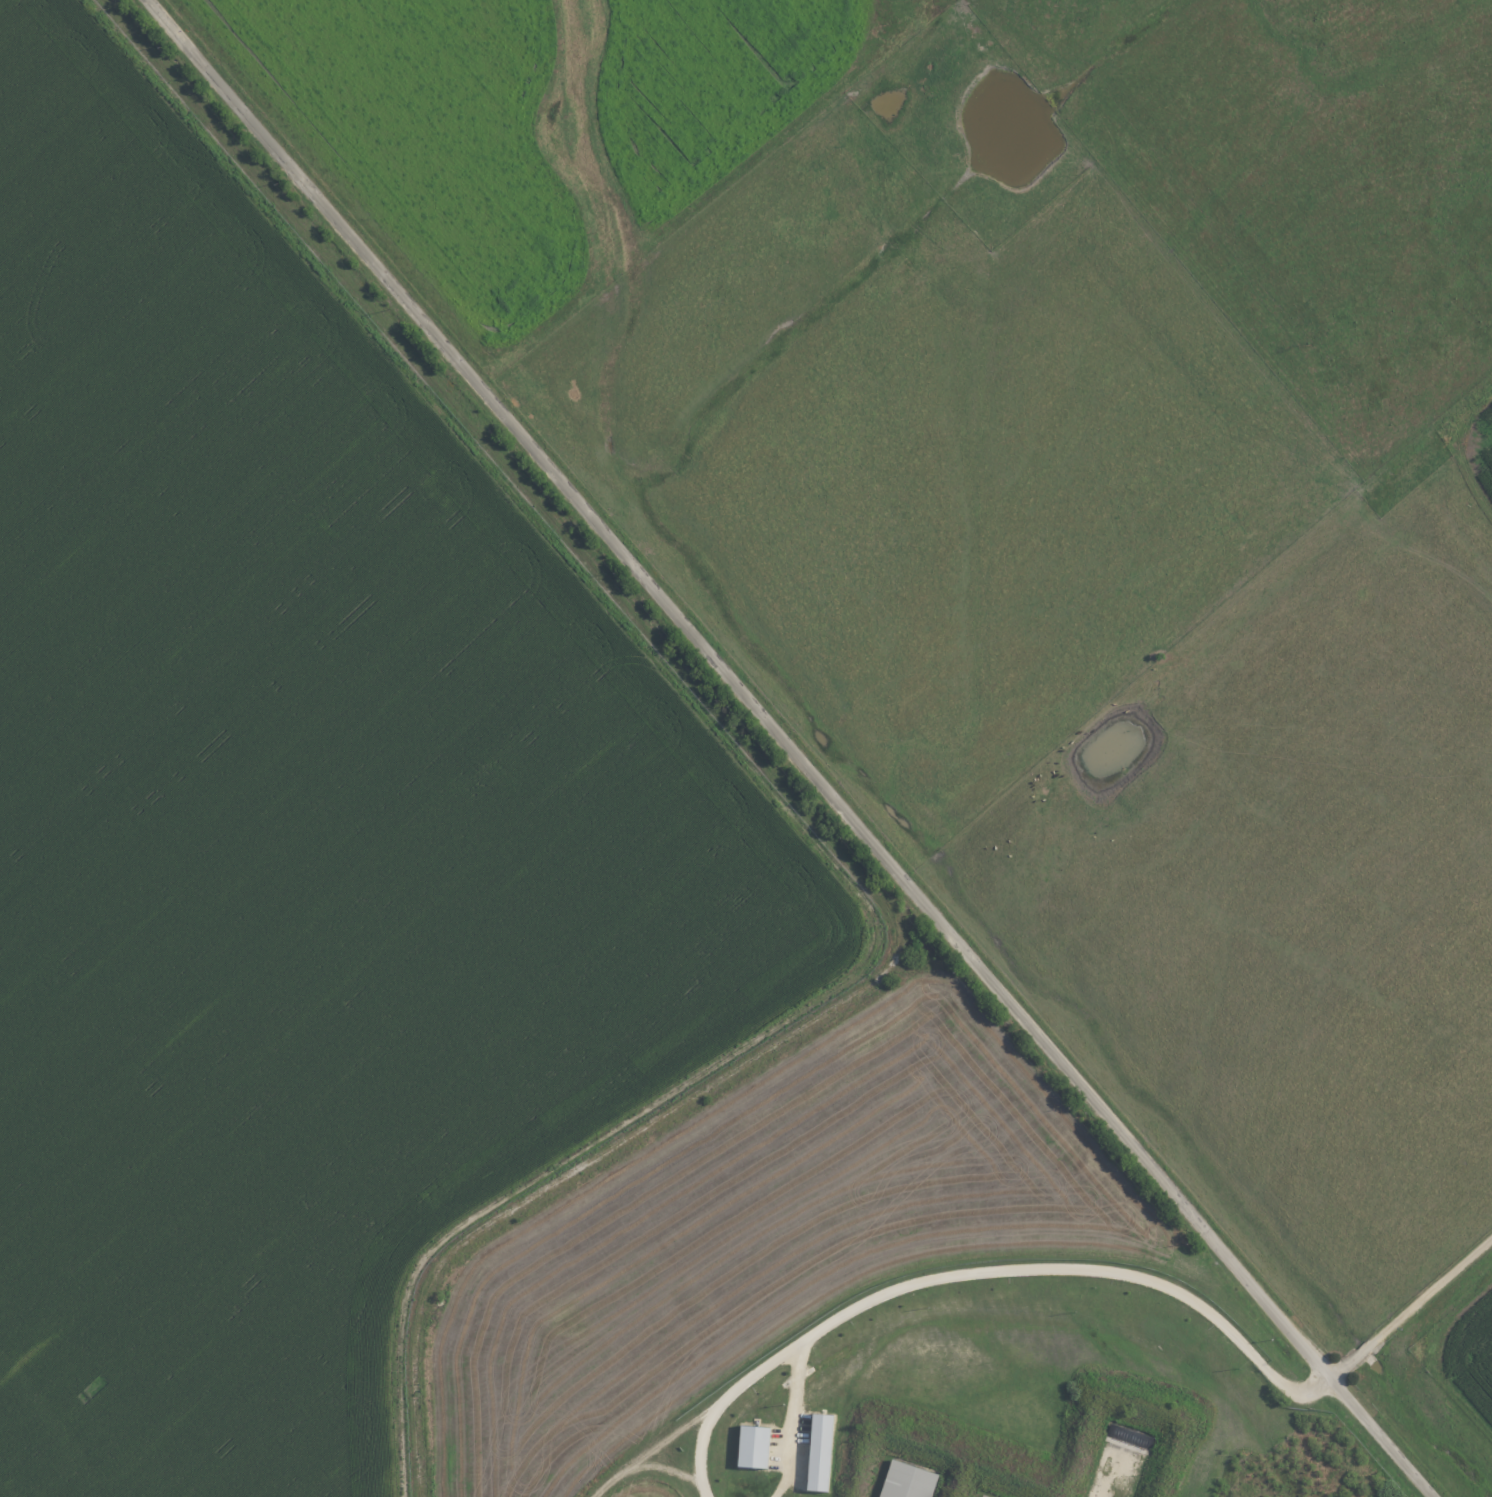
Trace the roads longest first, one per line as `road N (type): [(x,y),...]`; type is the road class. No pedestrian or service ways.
road 1 (residential): [(1432,1496),(149,0)]

